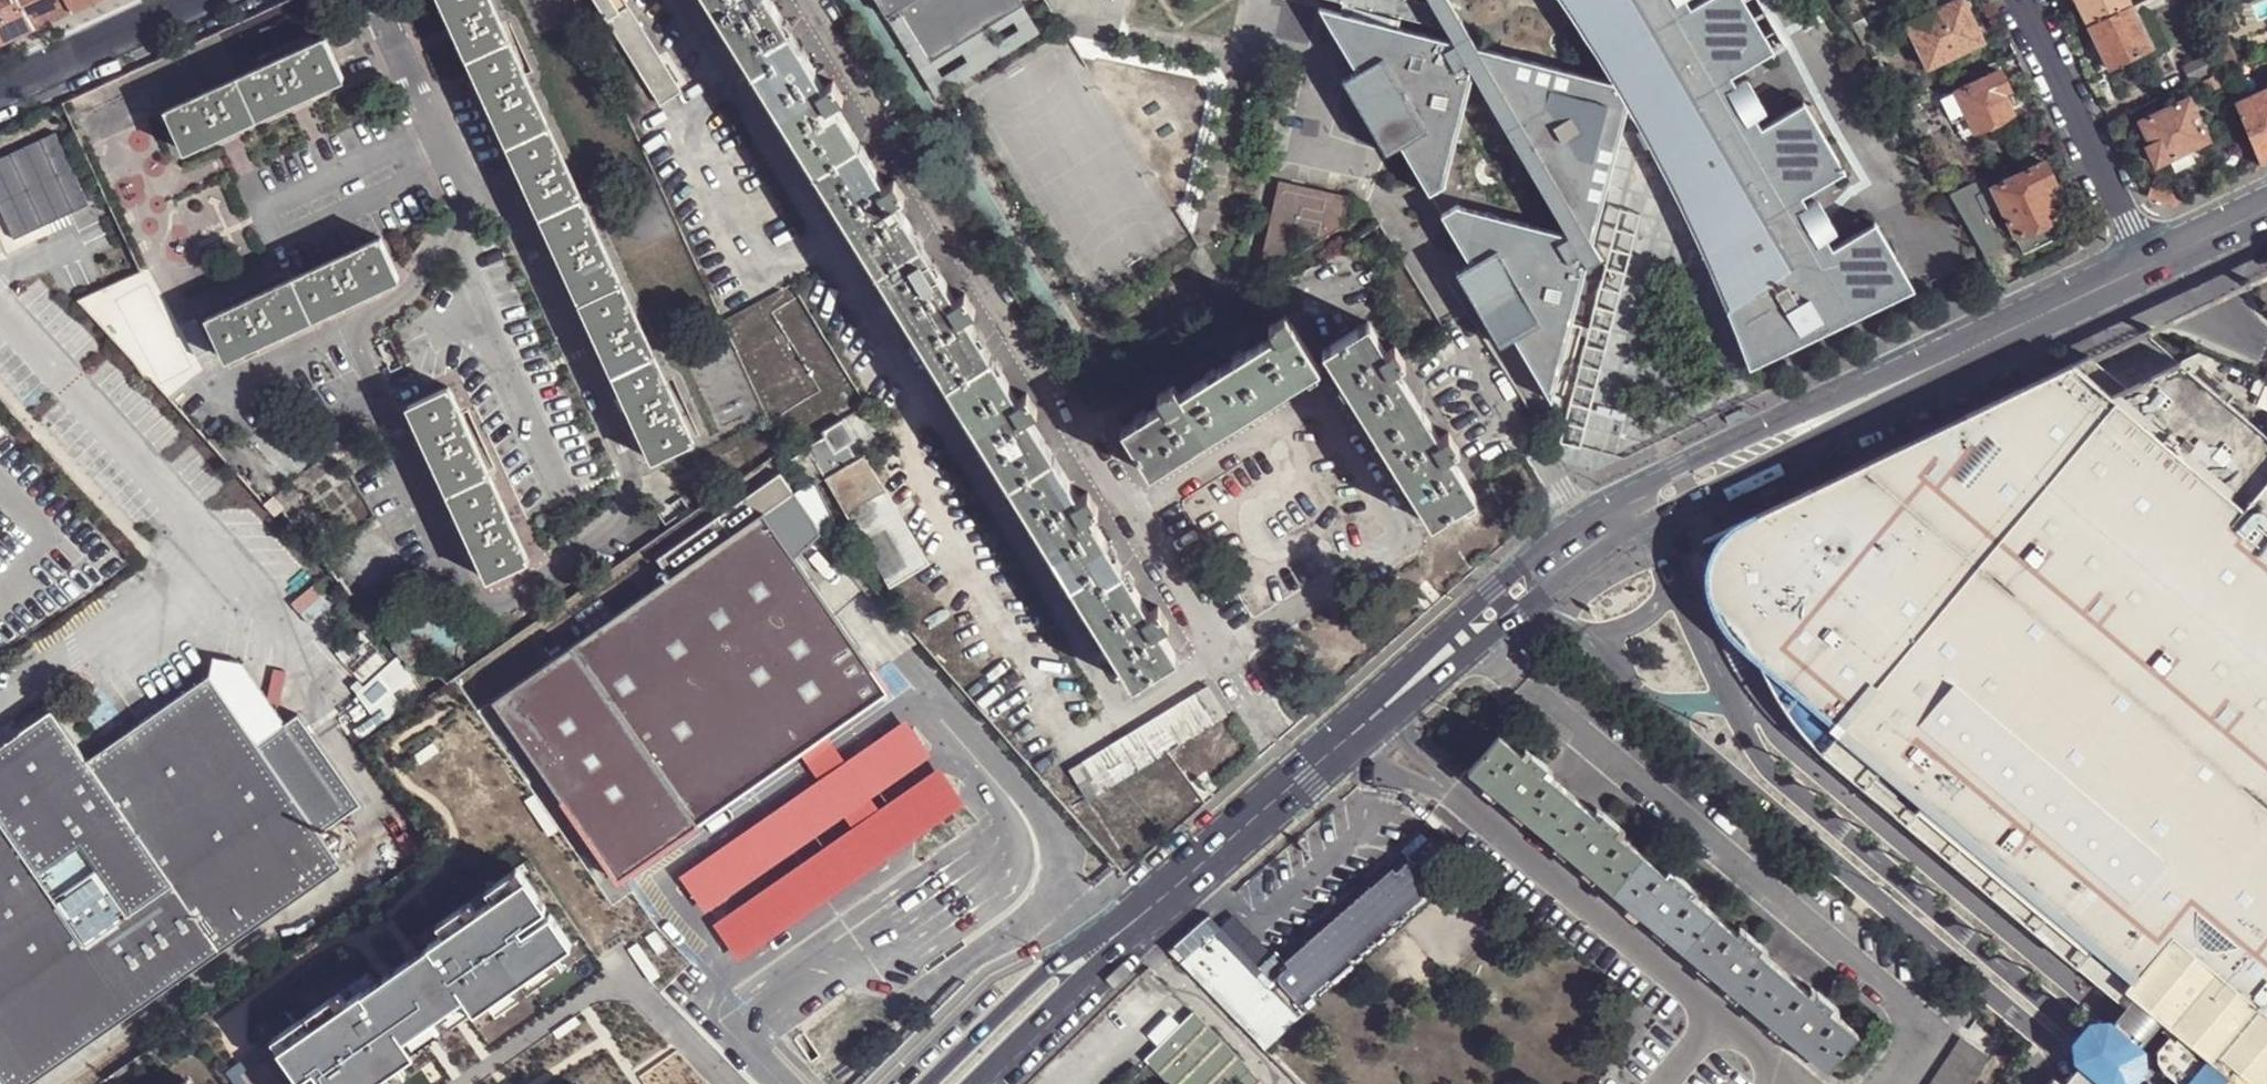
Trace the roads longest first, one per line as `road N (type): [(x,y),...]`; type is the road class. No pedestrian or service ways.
road 1 (secondary): [(1932,369),(1783,422),(1579,523),(1461,617),(1385,704)]
road 2 (secondary): [(1385,704),(1654,524),(1802,449),(1932,369)]
road 3 (secondary): [(1180,881),(1076,945),(928,1083)]
road 4 (residential): [(2017,0),(2152,268)]
road 5 (secondary): [(979,1083),(1180,881)]
road 6 (secondary): [(1180,881),(1385,704)]
road 7 (secondary): [(1932,369),(2152,268)]
road 8 (tertiary): [(0,91),(196,0)]
road 9 (secondary): [(2152,268),(2266,211)]

